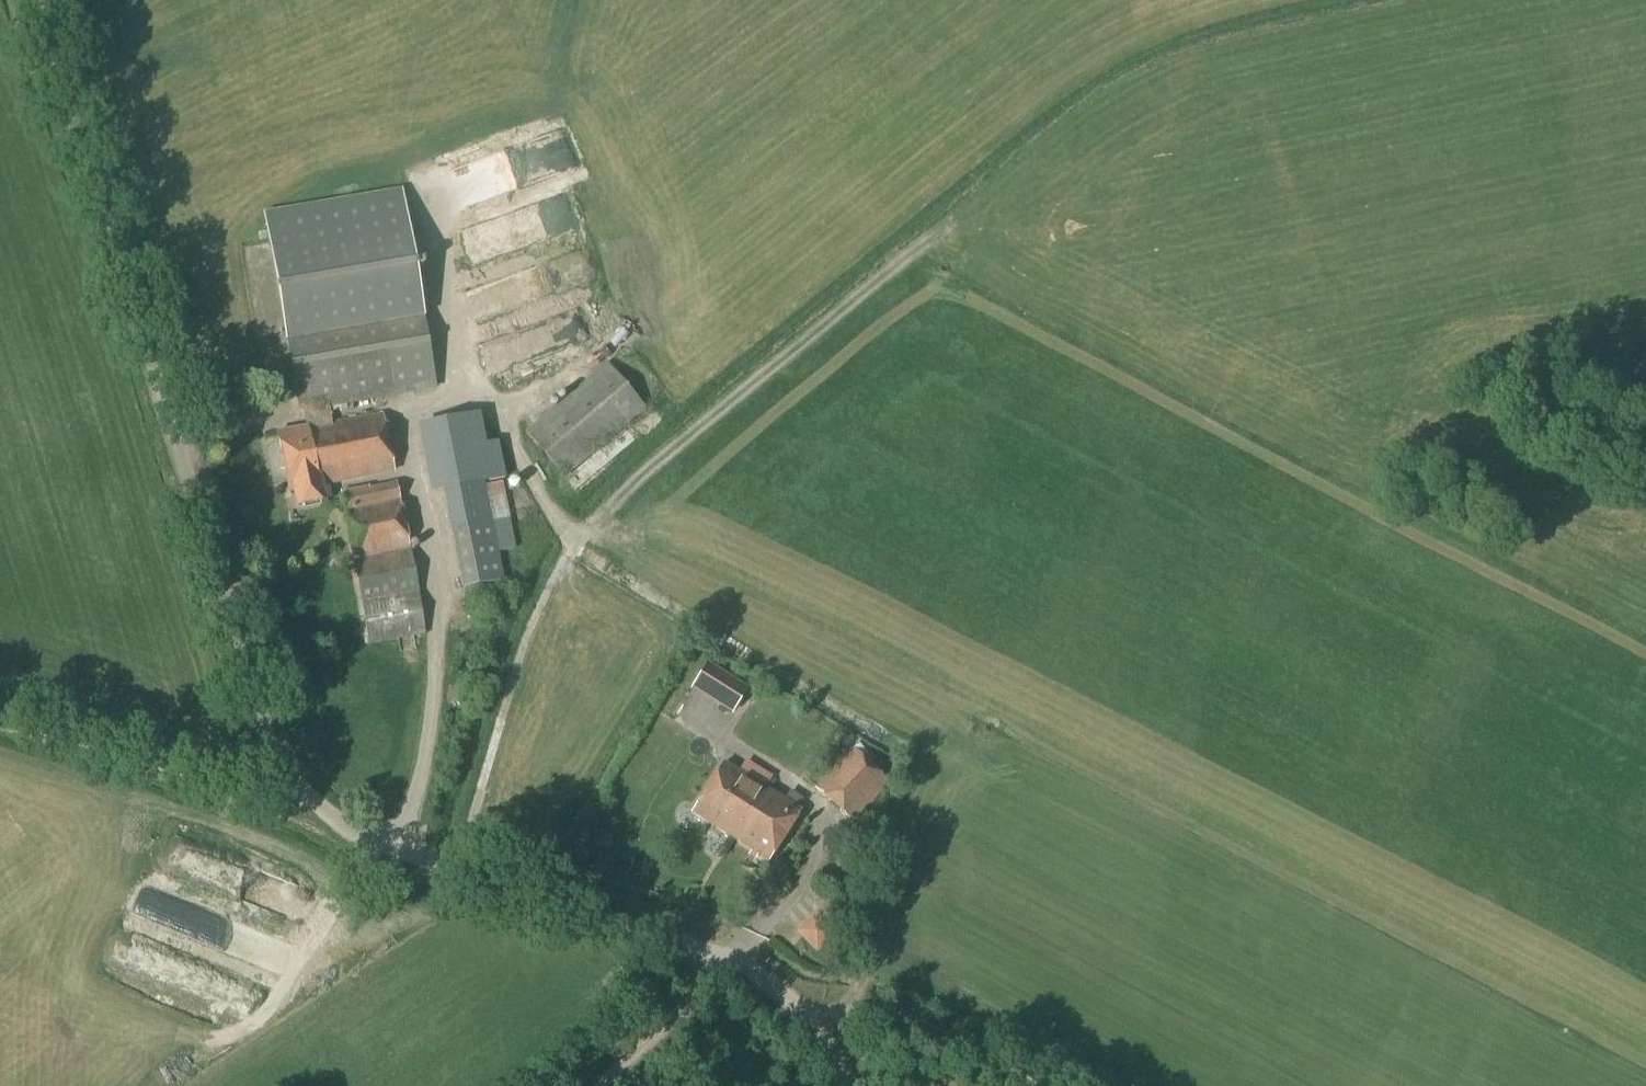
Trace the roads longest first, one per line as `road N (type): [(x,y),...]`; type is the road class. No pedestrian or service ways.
road 1 (unclassified): [(843,1085),(805,1012),(746,969),(370,841),(297,789),(269,741),(251,688),(33,0)]
road 2 (track): [(598,1085),(672,1018),(721,958)]

